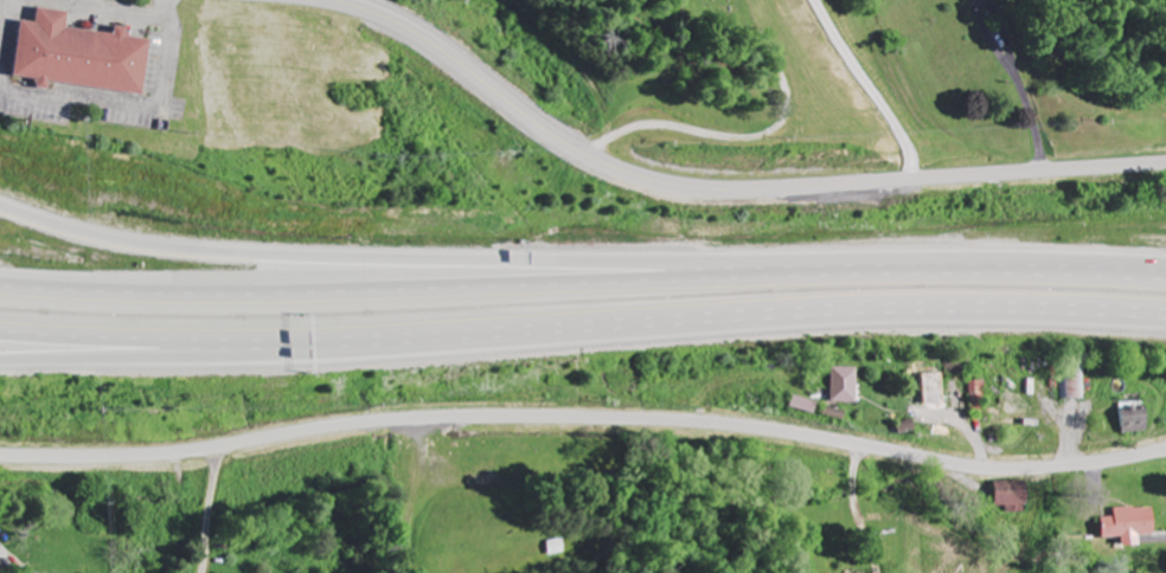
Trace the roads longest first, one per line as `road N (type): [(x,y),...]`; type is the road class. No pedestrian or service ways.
road 1 (secondary): [(0,454),(218,448),(344,423),(454,414),(745,424),(978,469),(1045,469),(1165,449)]
road 2 (motorway): [(0,333),(181,342),(997,302),(1165,309)]
road 3 (motorway): [(1018,259),(815,257),(280,288),(0,280)]
road 4 (residential): [(333,0),(418,34),(595,156),(675,182),(771,187),(1165,161)]
road 5 (motorway): [(725,260),(235,251),(124,237),(0,202)]
road 6 (motorway): [(0,358),(347,337)]
road 7 (motorway): [(1165,270),(1018,259)]
road 8 (motorway): [(1165,264),(1018,259)]
road 9 (residential): [(218,448),(186,572)]

